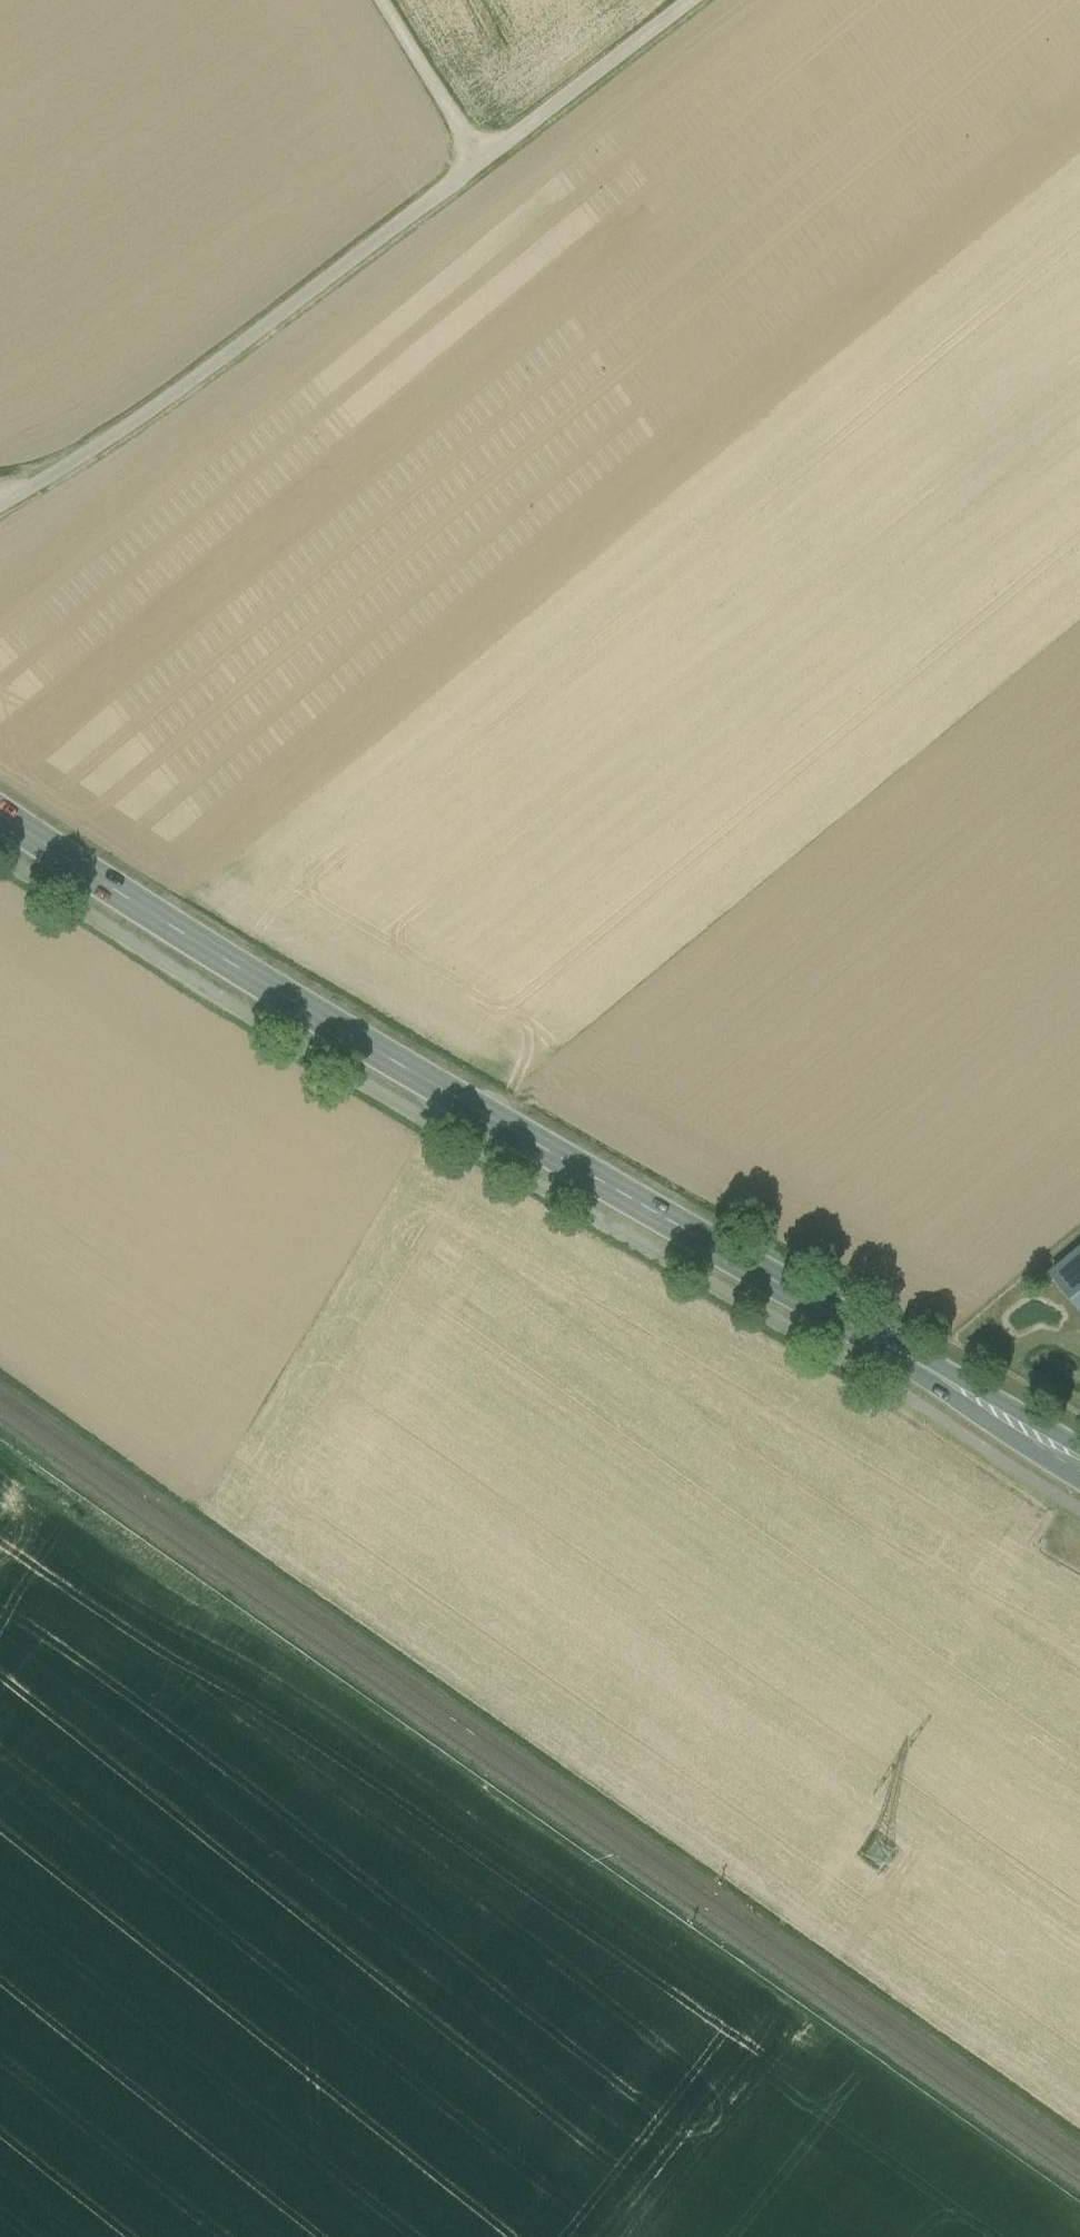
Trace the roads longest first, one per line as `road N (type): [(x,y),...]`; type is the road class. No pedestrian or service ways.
road 1 (primary): [(0,814),(165,923),(1079,1457)]
road 2 (track): [(693,0),(172,395),(0,505)]
road 3 (track): [(382,0),(482,163)]

